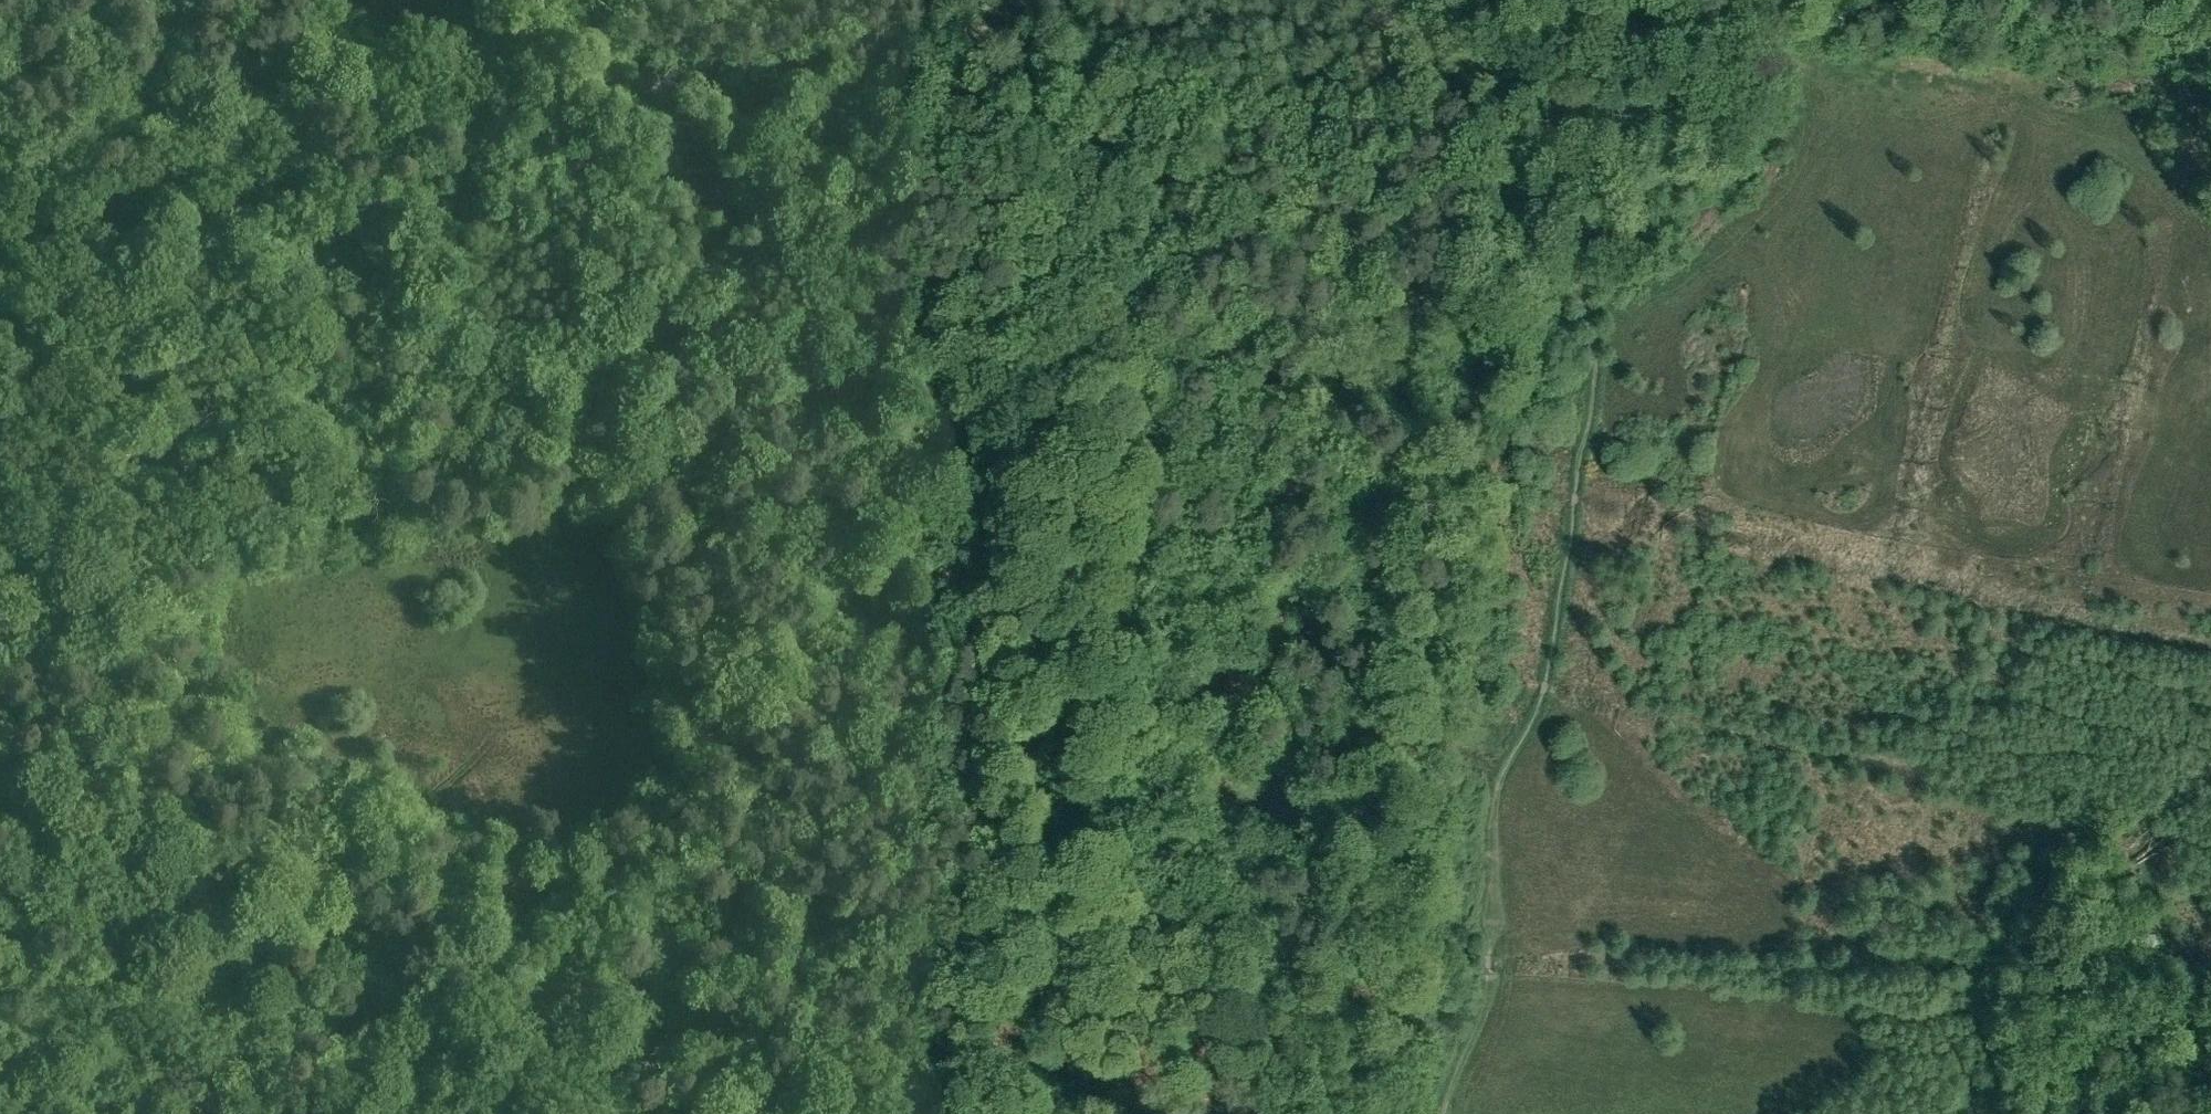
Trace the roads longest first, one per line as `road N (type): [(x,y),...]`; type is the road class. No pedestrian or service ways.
road 1 (track): [(16,255),(1515,61),(1541,57),(1553,0)]
road 2 (track): [(145,1113),(136,1003),(0,785)]

